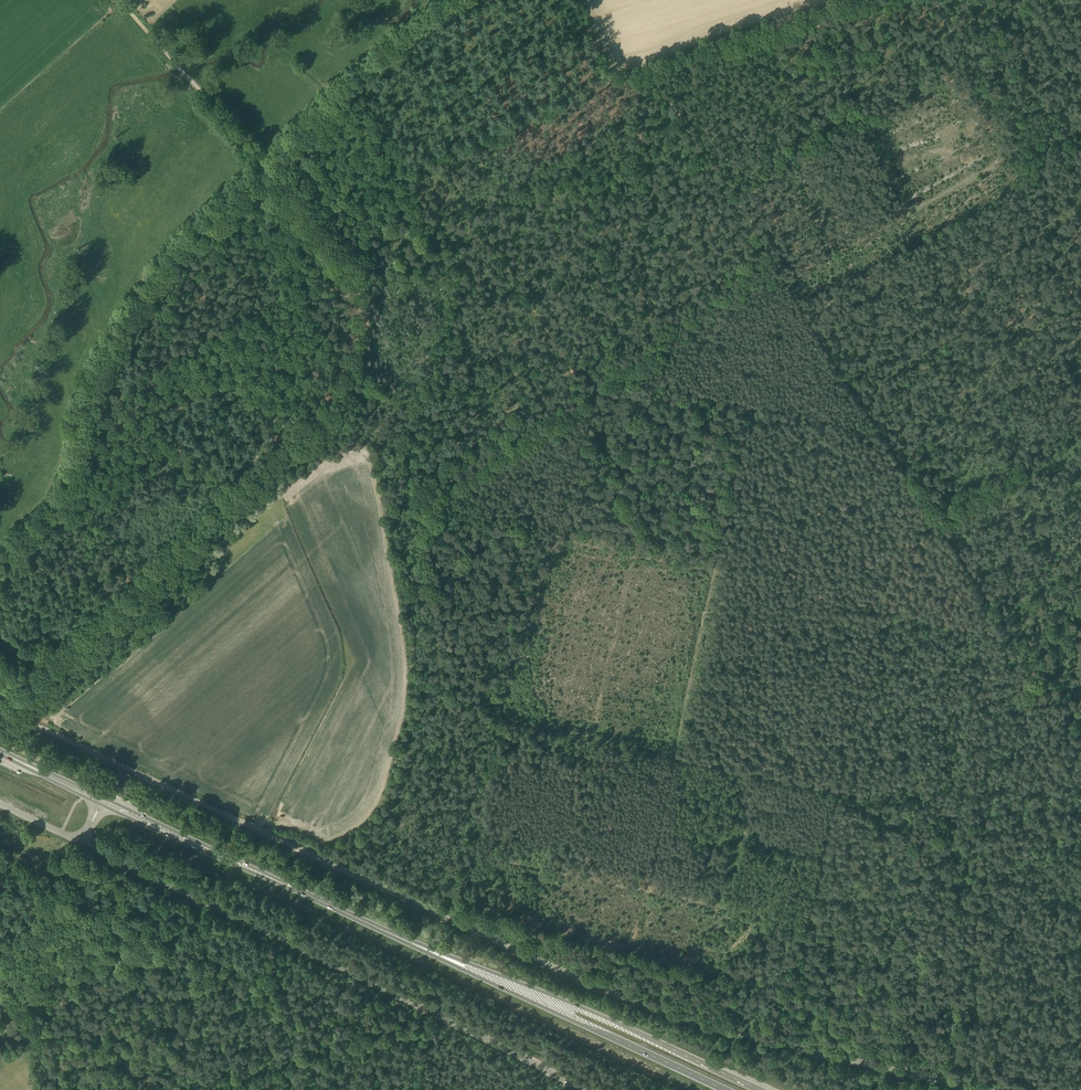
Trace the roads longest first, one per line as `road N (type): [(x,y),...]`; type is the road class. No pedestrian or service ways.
road 1 (unclassified): [(988,1089),(677,1013),(584,978),(55,734),(27,726),(2,732)]
road 2 (track): [(985,595),(643,70)]
road 3 (unclassified): [(585,1089),(108,856),(84,835)]
road 4 (primary): [(402,938),(102,800)]
road 5 (trunk): [(760,1089),(471,964)]
road 6 (trunk): [(466,971),(725,1089)]
road 7 (track): [(453,0),(406,29),(261,160)]
road 8 (track): [(119,0),(261,160)]
road 9 (track): [(902,466),(1080,349)]
road 10 (track): [(643,70),(754,41),(843,0)]

